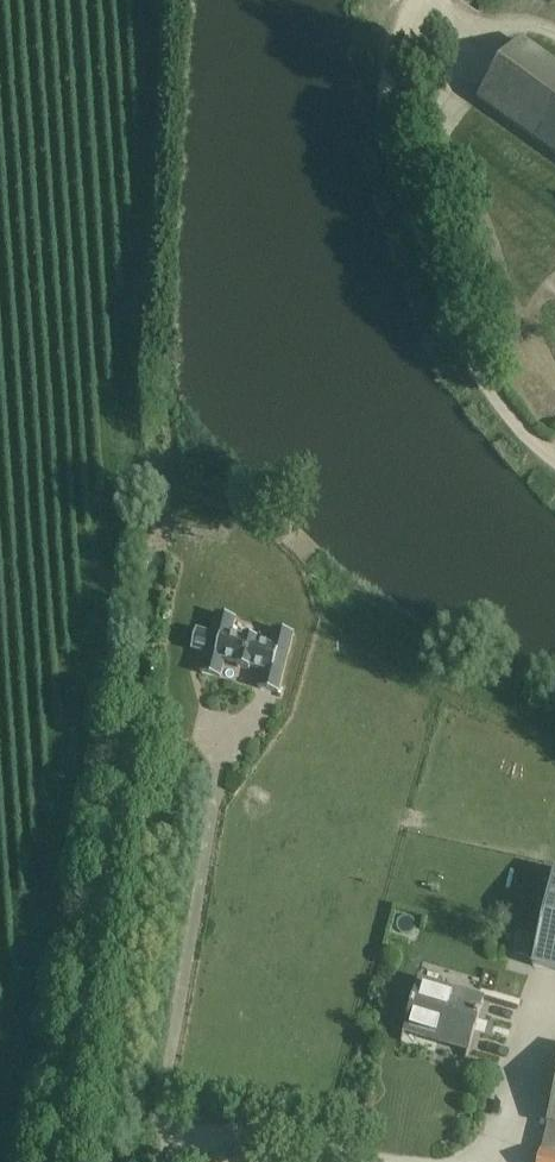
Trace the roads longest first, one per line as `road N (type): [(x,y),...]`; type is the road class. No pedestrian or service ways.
road 1 (track): [(0,1117),(132,437),(149,0)]
road 2 (track): [(554,461),(522,440),(473,379),(411,265),(378,85),(409,0)]

